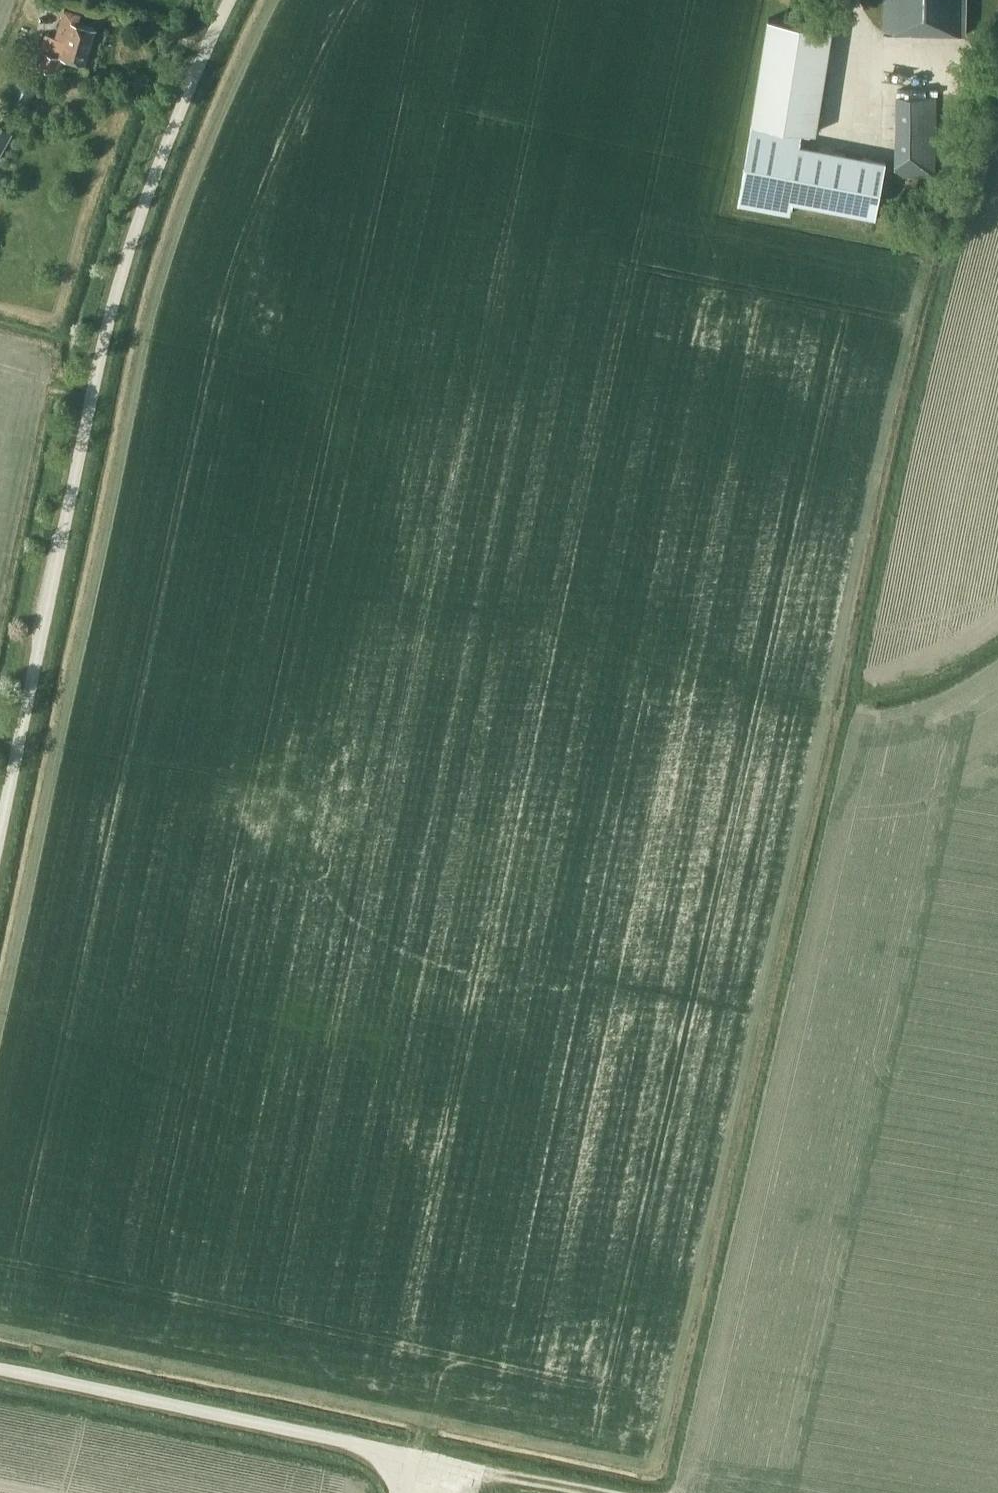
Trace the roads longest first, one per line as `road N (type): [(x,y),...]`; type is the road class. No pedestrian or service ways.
road 1 (unclassified): [(0,828),(111,295),(231,0)]
road 2 (unclassified): [(398,1492),(398,1478),(377,1447),(0,1367)]

